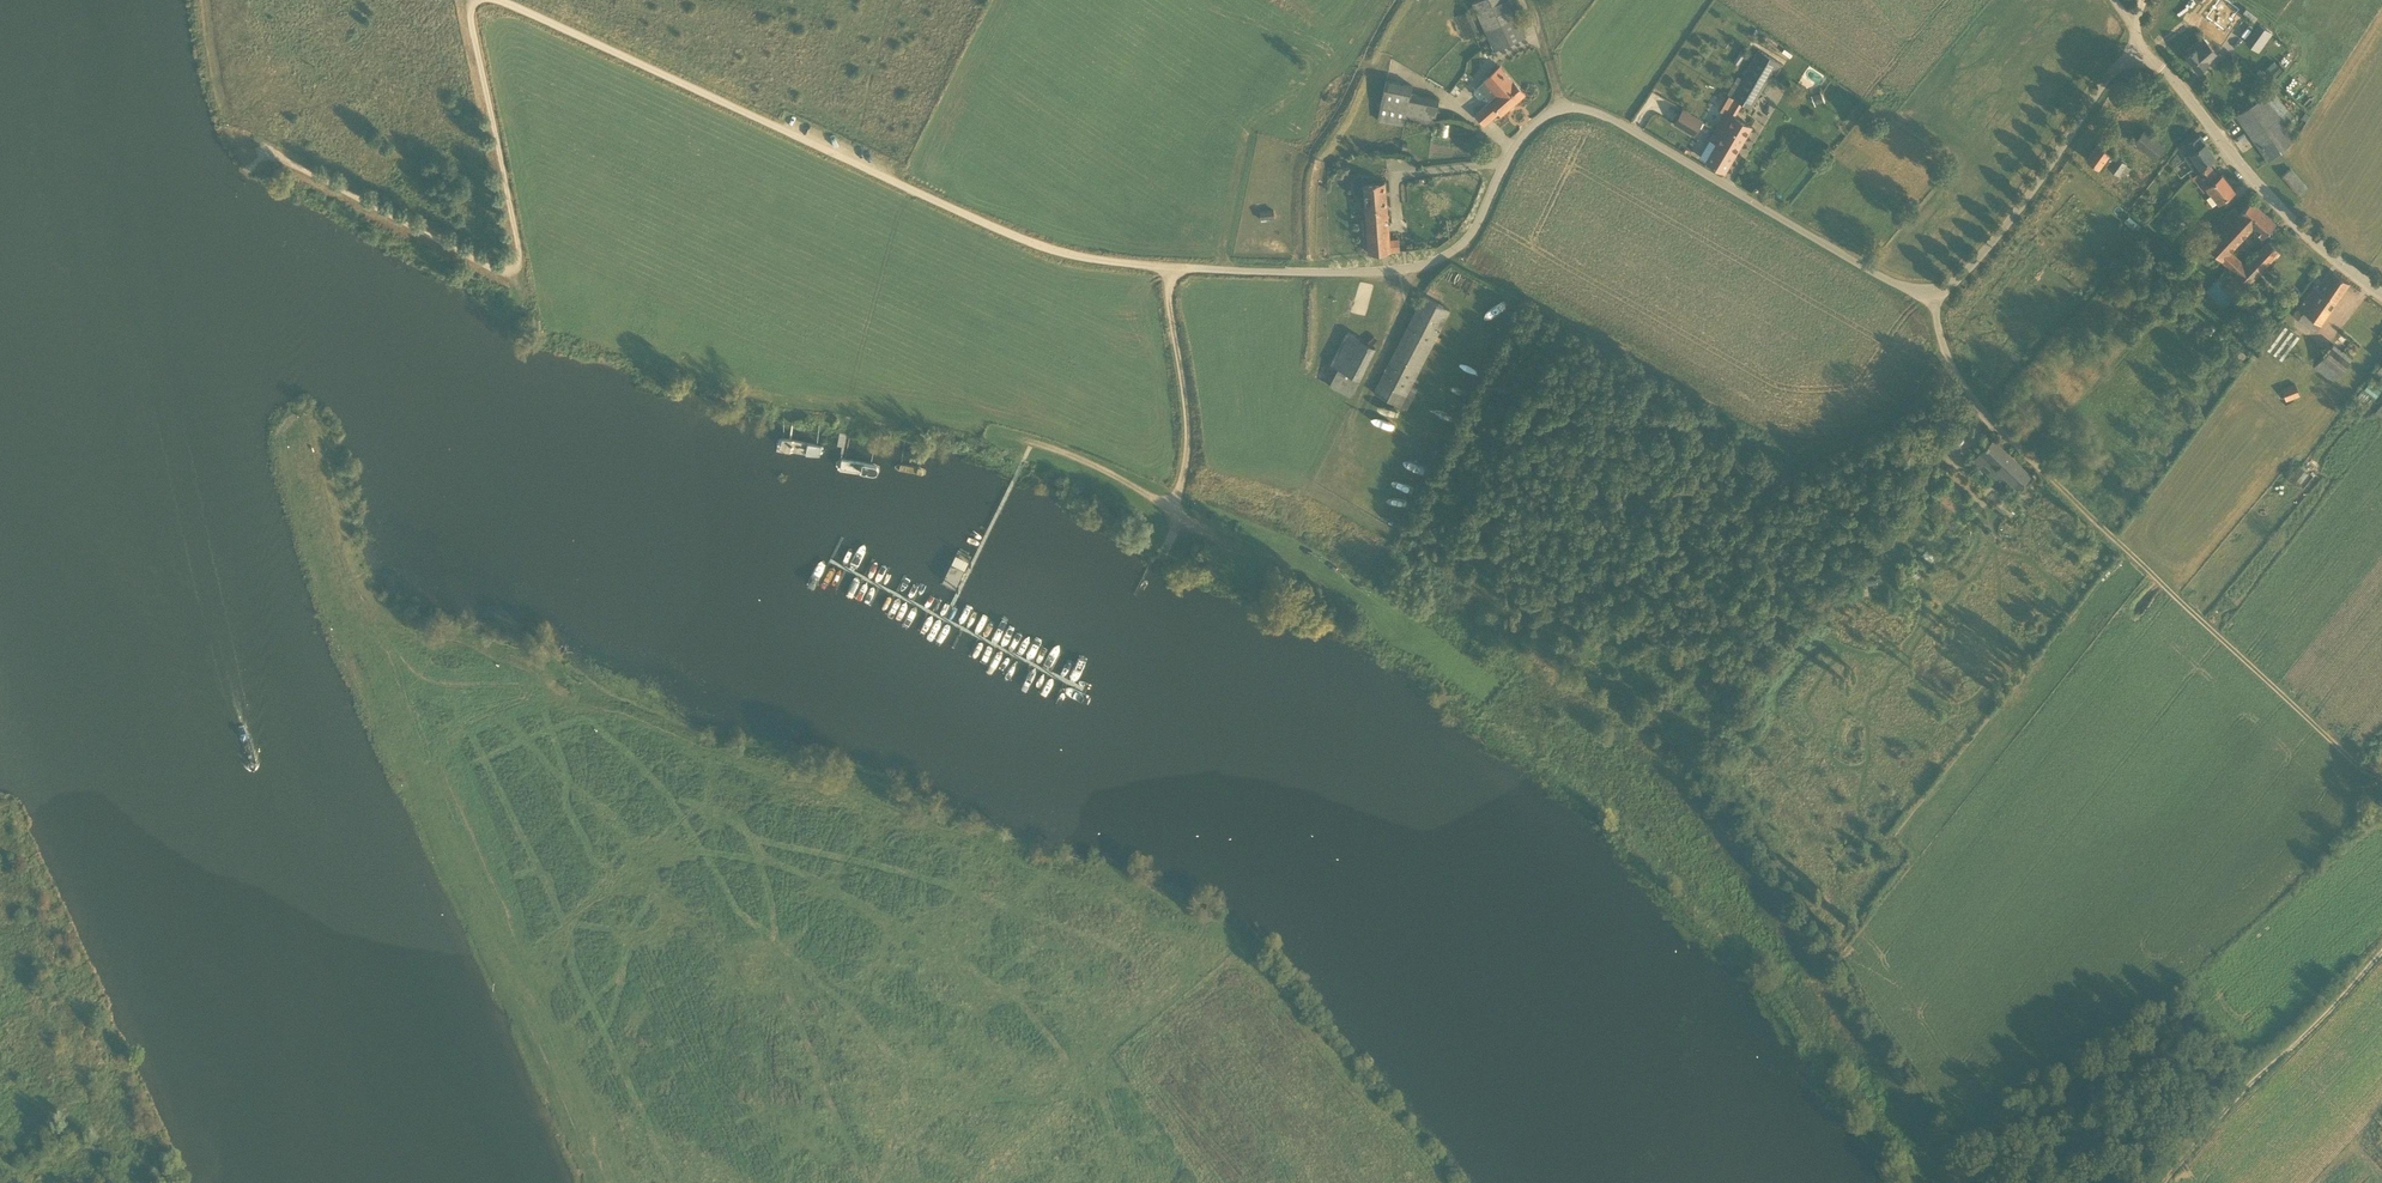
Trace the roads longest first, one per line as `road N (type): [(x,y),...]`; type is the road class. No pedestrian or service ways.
road 1 (track): [(963,1182),(1219,970),(1046,878),(456,655),(378,634),(436,788),(611,1182)]
road 2 (unclassified): [(1929,295),(1618,122),(1563,108),(1513,147),(1460,248),(1424,266),(1376,272),(1171,266)]
road 3 (track): [(1171,266),(1105,261),(1016,236),(498,0)]
road 4 (track): [(477,0),(470,13),(519,256),(510,271),(273,153),(249,170)]
road 5 (track): [(2365,773),(2054,481)]
road 6 (unclassified): [(2381,295),(2257,186),(2140,48)]
road 7 (unclassified): [(1929,295),(1993,241),(2110,73),(2140,48)]
road 8 (track): [(2162,1182),(2256,1076),(2381,952)]
road 9 (unclassified): [(2054,481),(1992,426),(1947,355),(1929,295)]
road 10 (track): [(1947,355),(1800,479)]
road 11 (track): [(378,634),(320,513),(309,463)]

